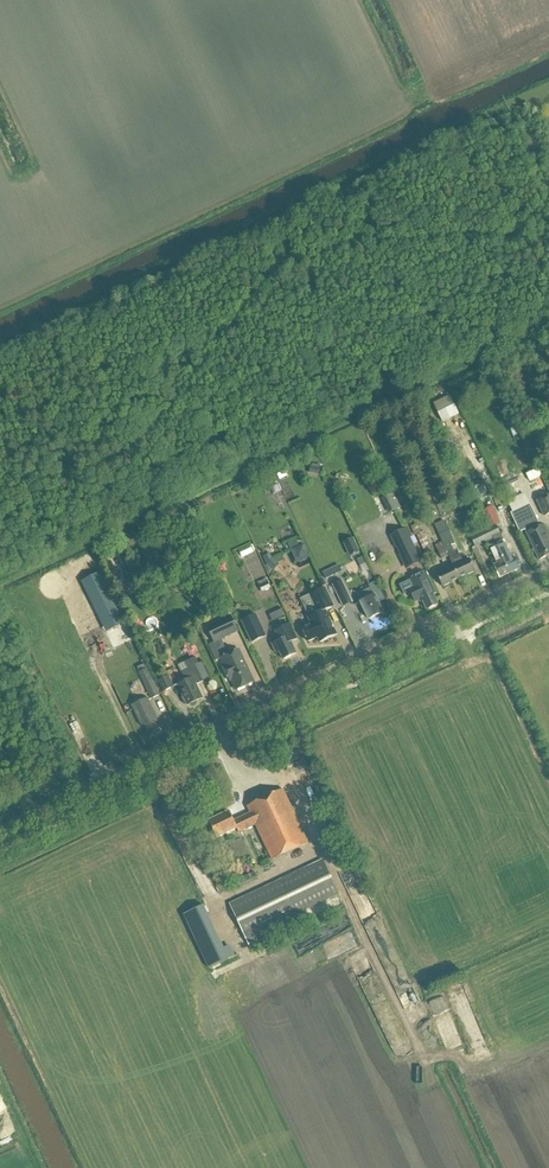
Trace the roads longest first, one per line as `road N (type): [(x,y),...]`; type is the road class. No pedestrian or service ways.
road 1 (tertiary): [(0,833),(548,575)]

